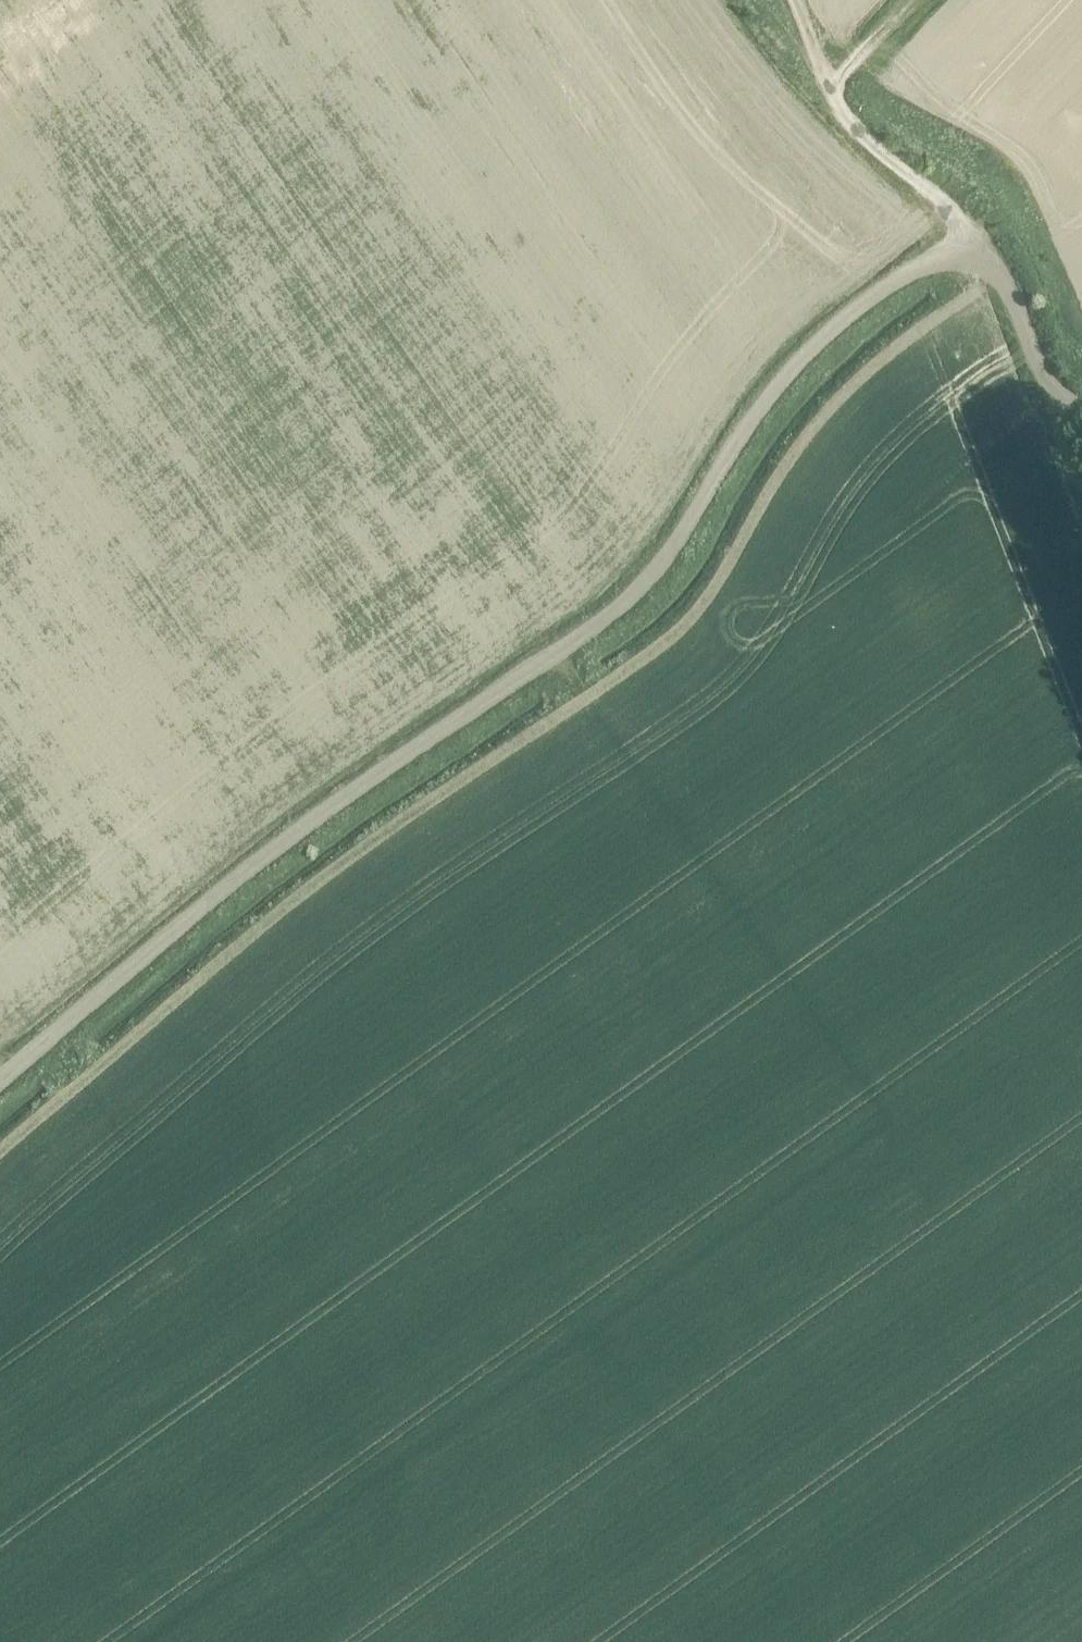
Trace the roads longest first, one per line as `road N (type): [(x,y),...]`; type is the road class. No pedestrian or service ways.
road 1 (track): [(0,1080),(327,809),(620,609),(657,575),(757,410),(805,355),(924,262),(965,253)]
road 2 (track): [(831,88),(856,127),(961,223),(965,253)]
road 3 (unclassified): [(965,253),(992,264),(1013,290),(1051,380),(1081,406)]
road 4 (track): [(831,88),(913,0)]

